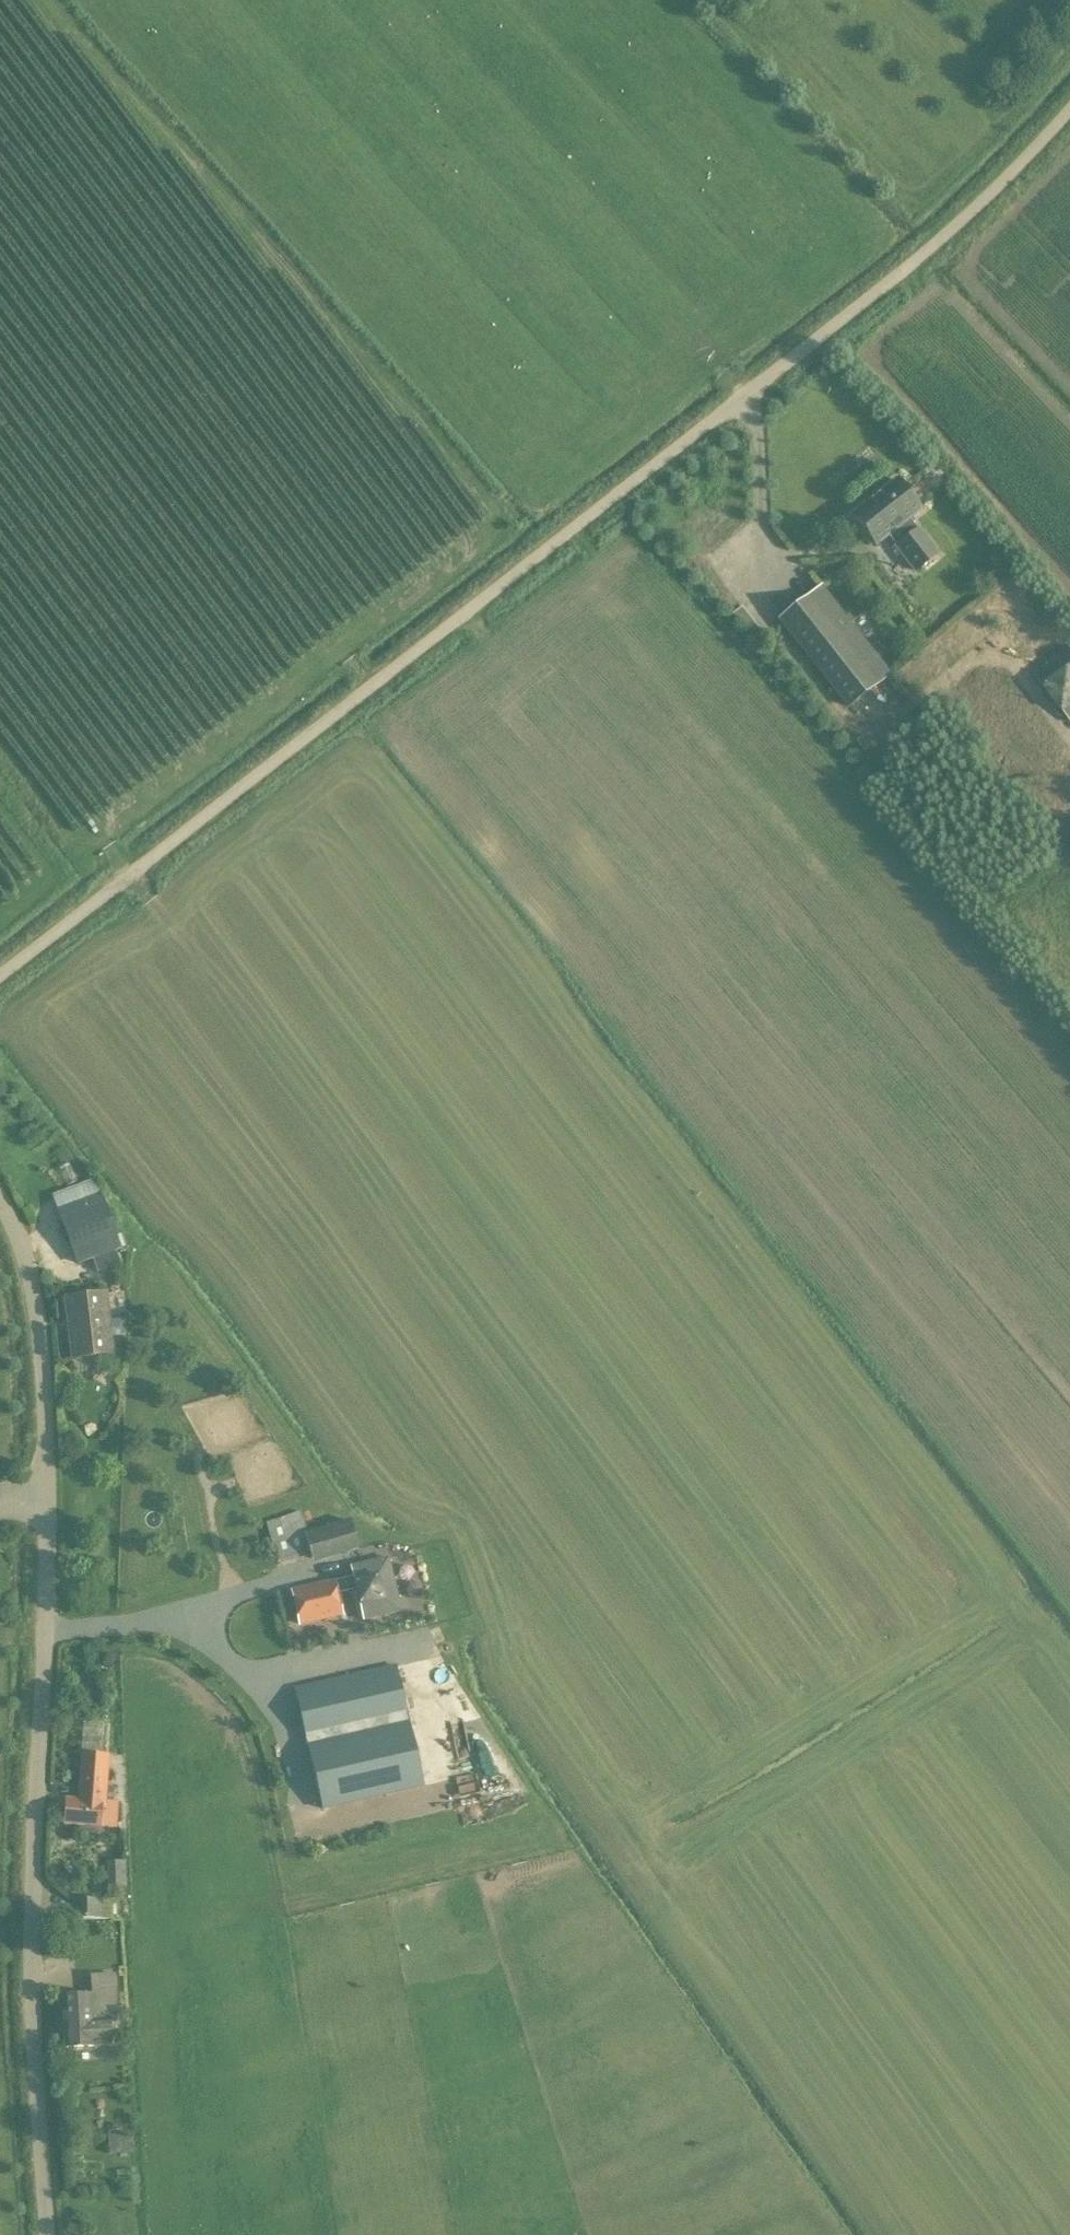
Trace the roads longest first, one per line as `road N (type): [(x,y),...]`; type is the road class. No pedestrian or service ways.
road 1 (unclassified): [(0,980),(912,270),(1069,115)]
road 2 (unclassified): [(50,2234),(36,1836),(46,1467),(40,1272),(31,1238),(0,1191)]

